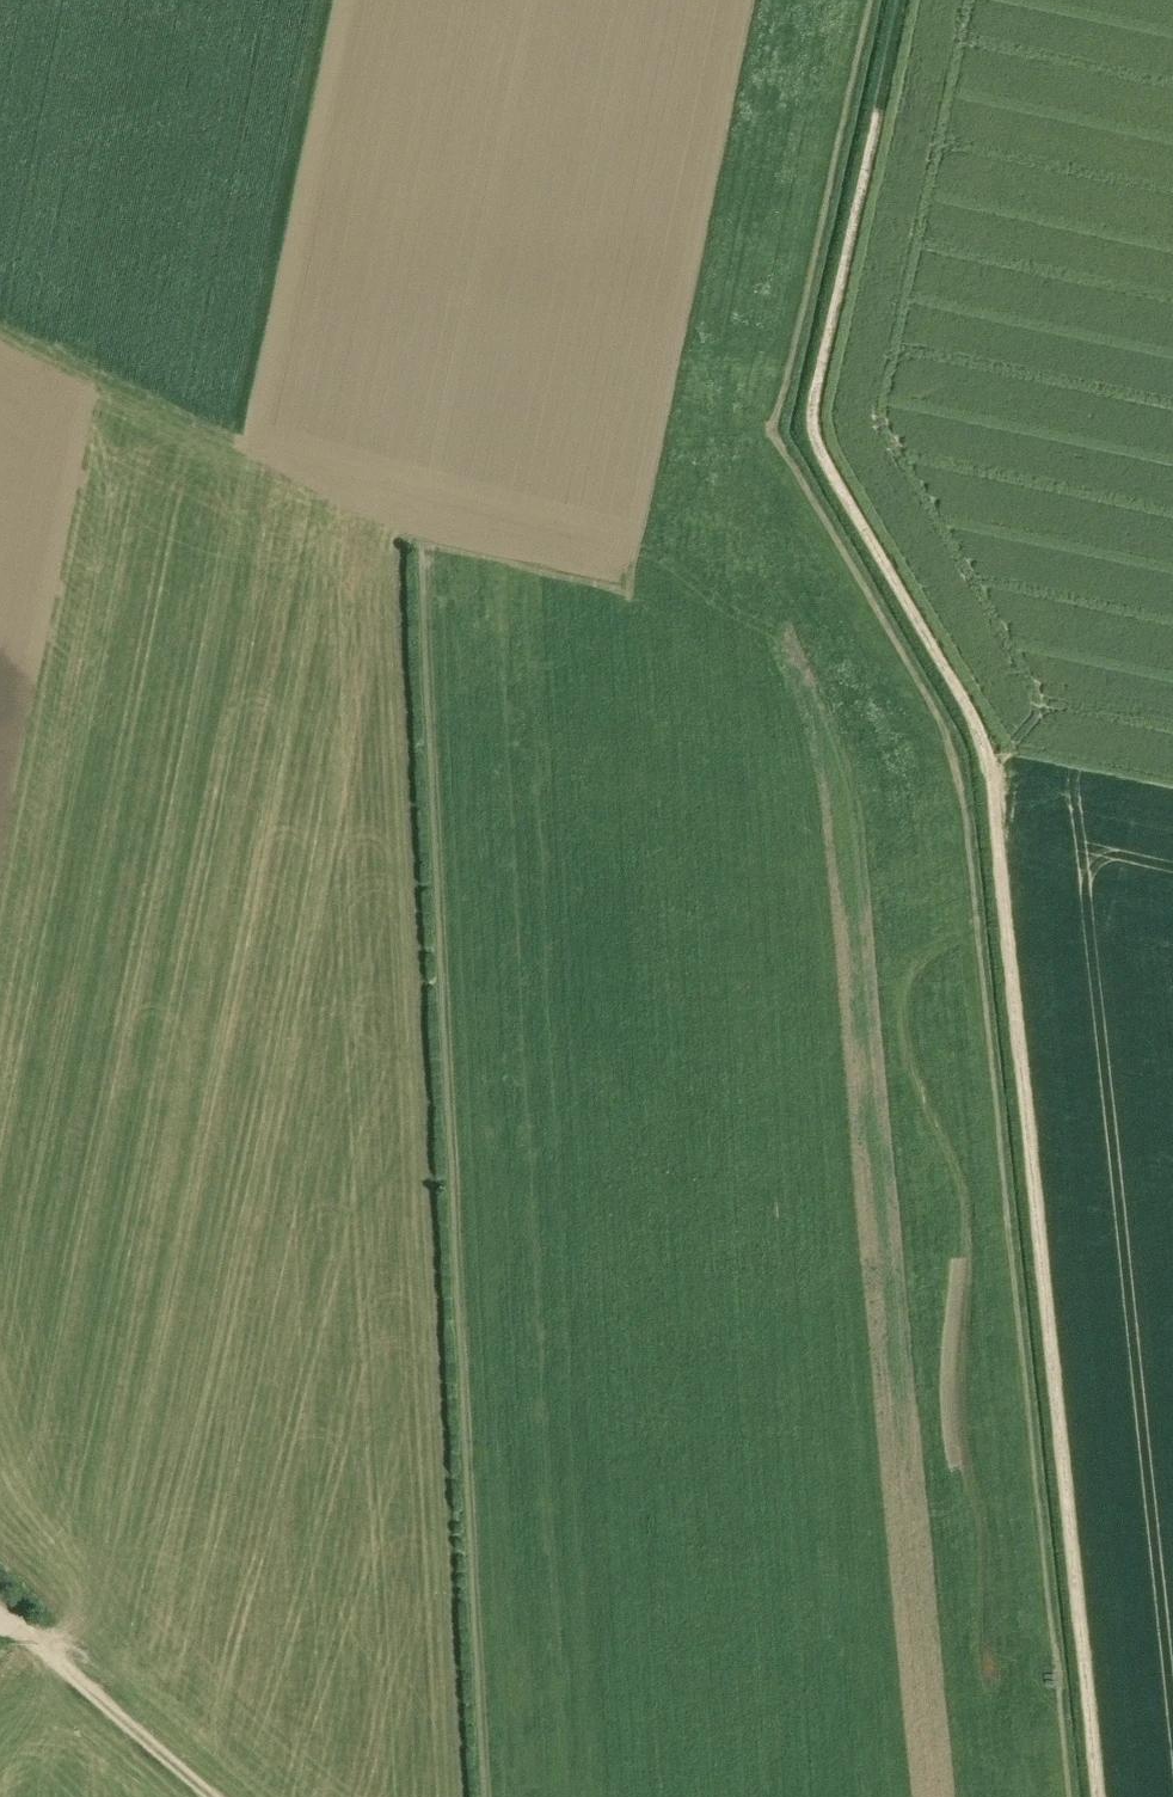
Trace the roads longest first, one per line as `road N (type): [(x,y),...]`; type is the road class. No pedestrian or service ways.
road 1 (track): [(1096,1796),(984,762),(969,717),(820,455),(808,411),(875,107)]
road 2 (track): [(0,1614),(214,1796)]

